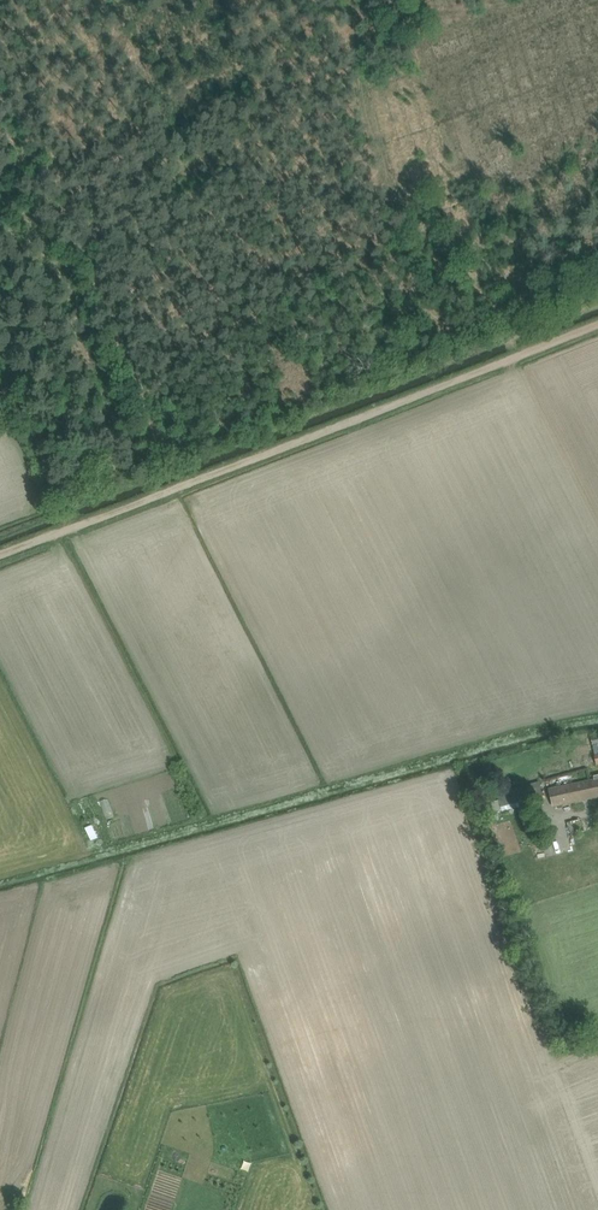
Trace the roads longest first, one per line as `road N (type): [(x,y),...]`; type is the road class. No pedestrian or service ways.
road 1 (track): [(0,555),(597,326)]
road 2 (track): [(336,0),(434,351)]
road 3 (track): [(53,166),(174,486)]
road 4 (track): [(0,29),(53,166)]

